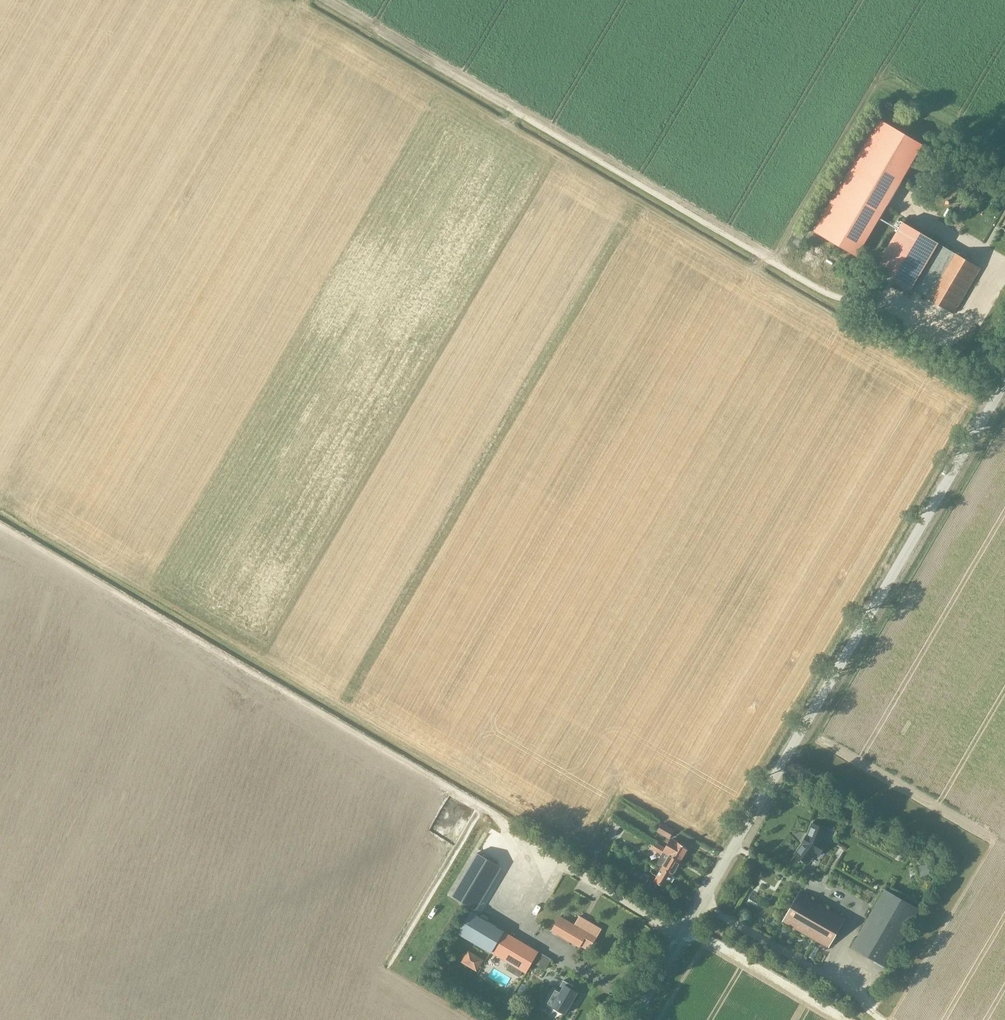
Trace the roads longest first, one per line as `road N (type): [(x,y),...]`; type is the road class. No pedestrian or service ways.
road 1 (unclassified): [(632,1019),(1004,381)]

